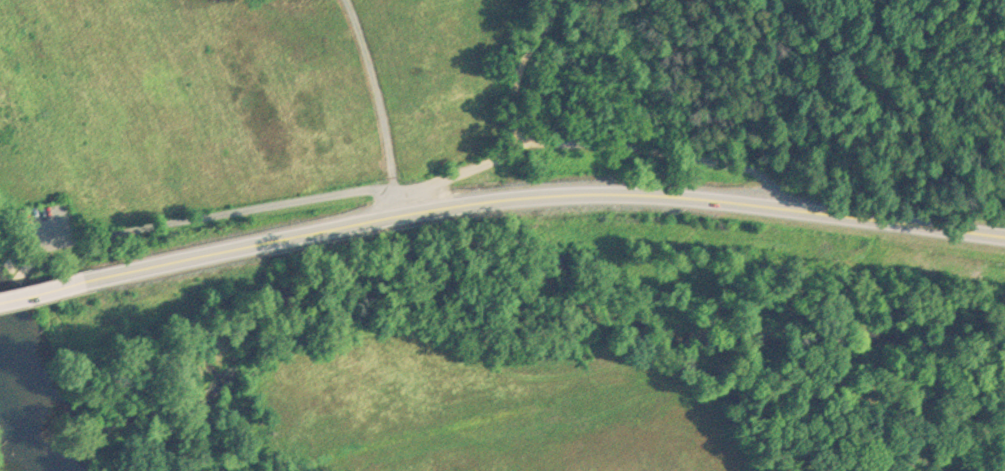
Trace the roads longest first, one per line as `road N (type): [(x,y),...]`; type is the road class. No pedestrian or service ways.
road 1 (secondary): [(1004,241),(734,201),(594,192),(417,210),(60,285)]
road 2 (residential): [(514,146),(580,135),(664,152),(754,173),(819,213)]
road 3 (residential): [(546,0),(544,30),(515,69),(514,146),(429,187),(417,210)]
road 4 (track): [(394,217),(372,48),(349,0)]

